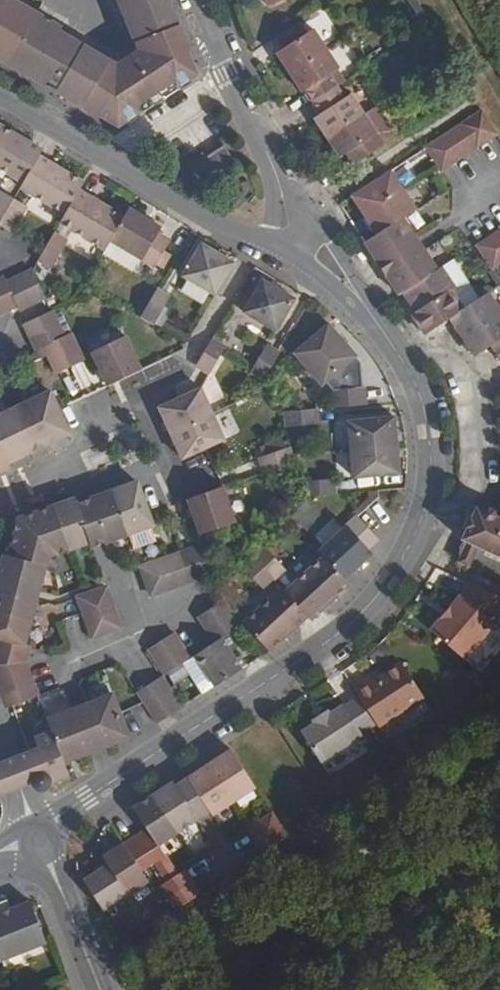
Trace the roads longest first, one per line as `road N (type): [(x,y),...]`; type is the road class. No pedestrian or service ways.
road 1 (residential): [(41,842),(88,797),(321,646),(375,601),(407,552),(431,481),(413,383),(320,250),(291,255)]
road 2 (residential): [(0,103),(223,227),(291,255)]
road 3 (residential): [(291,255),(282,193),(195,0)]
road 4 (residential): [(0,503),(70,470),(98,429),(142,394)]
road 5 (residential): [(100,989),(41,842)]

